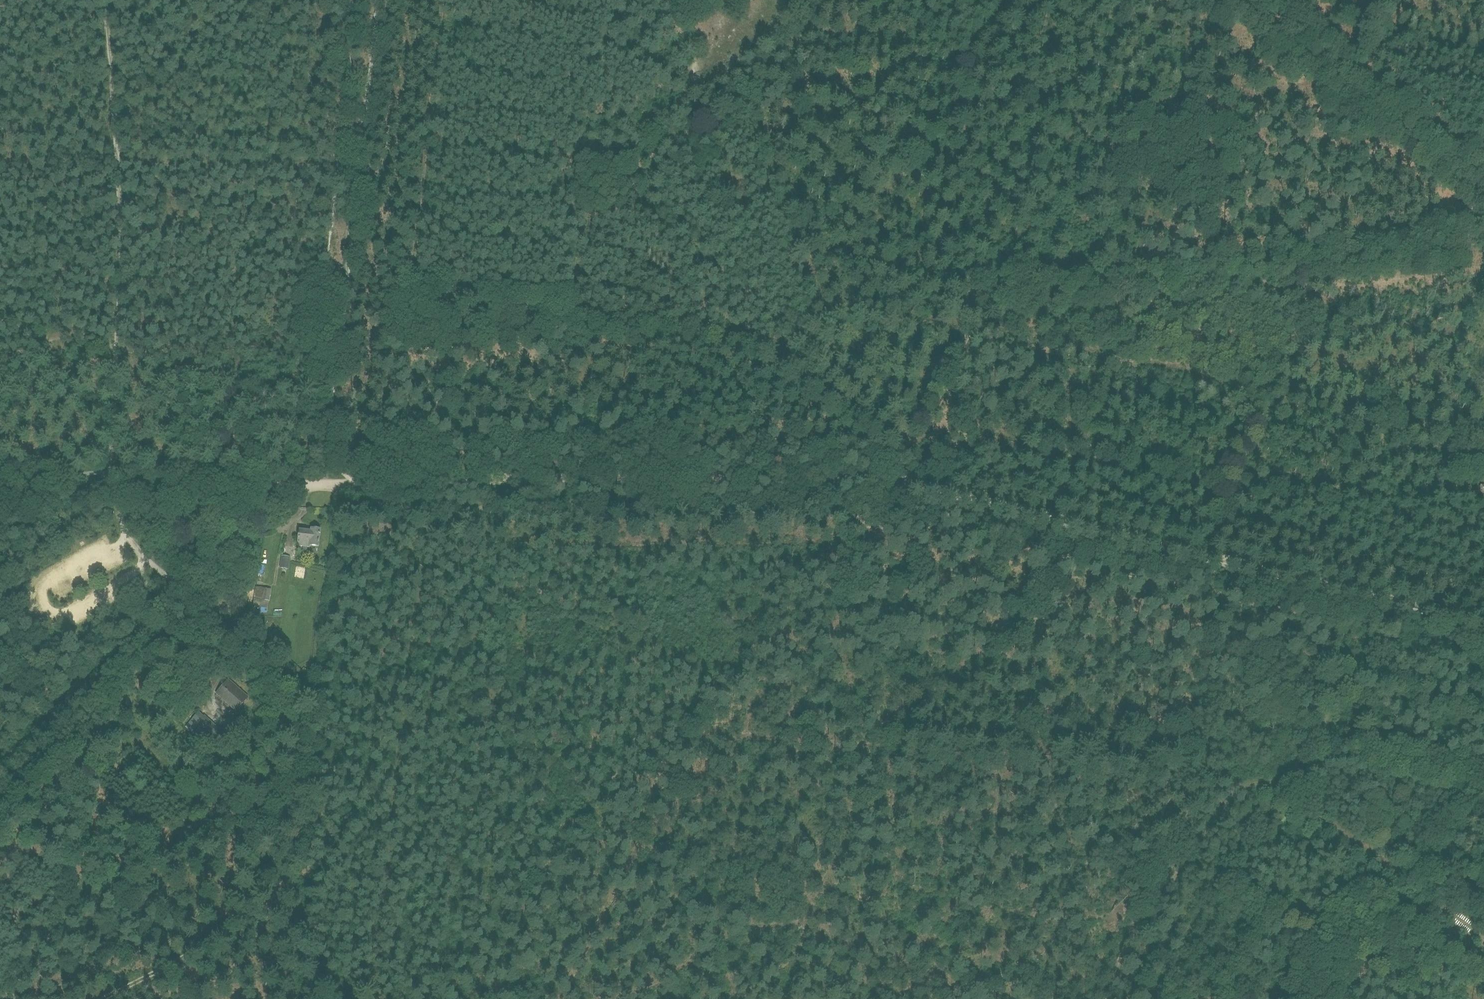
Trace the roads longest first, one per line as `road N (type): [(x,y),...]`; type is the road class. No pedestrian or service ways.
road 1 (track): [(353,481),(872,473),(1483,620)]
road 2 (track): [(164,967),(215,928),(255,880),(292,784),(295,719),(284,681),(147,561)]
road 3 (track): [(105,0),(118,166),(120,351),(109,490)]
road 4 (track): [(333,482),(378,0)]
road 5 (track): [(122,490),(353,481)]
road 6 (track): [(120,351),(234,348),(343,364)]
road 7 (track): [(110,471),(71,404),(44,379),(26,335),(0,319)]

